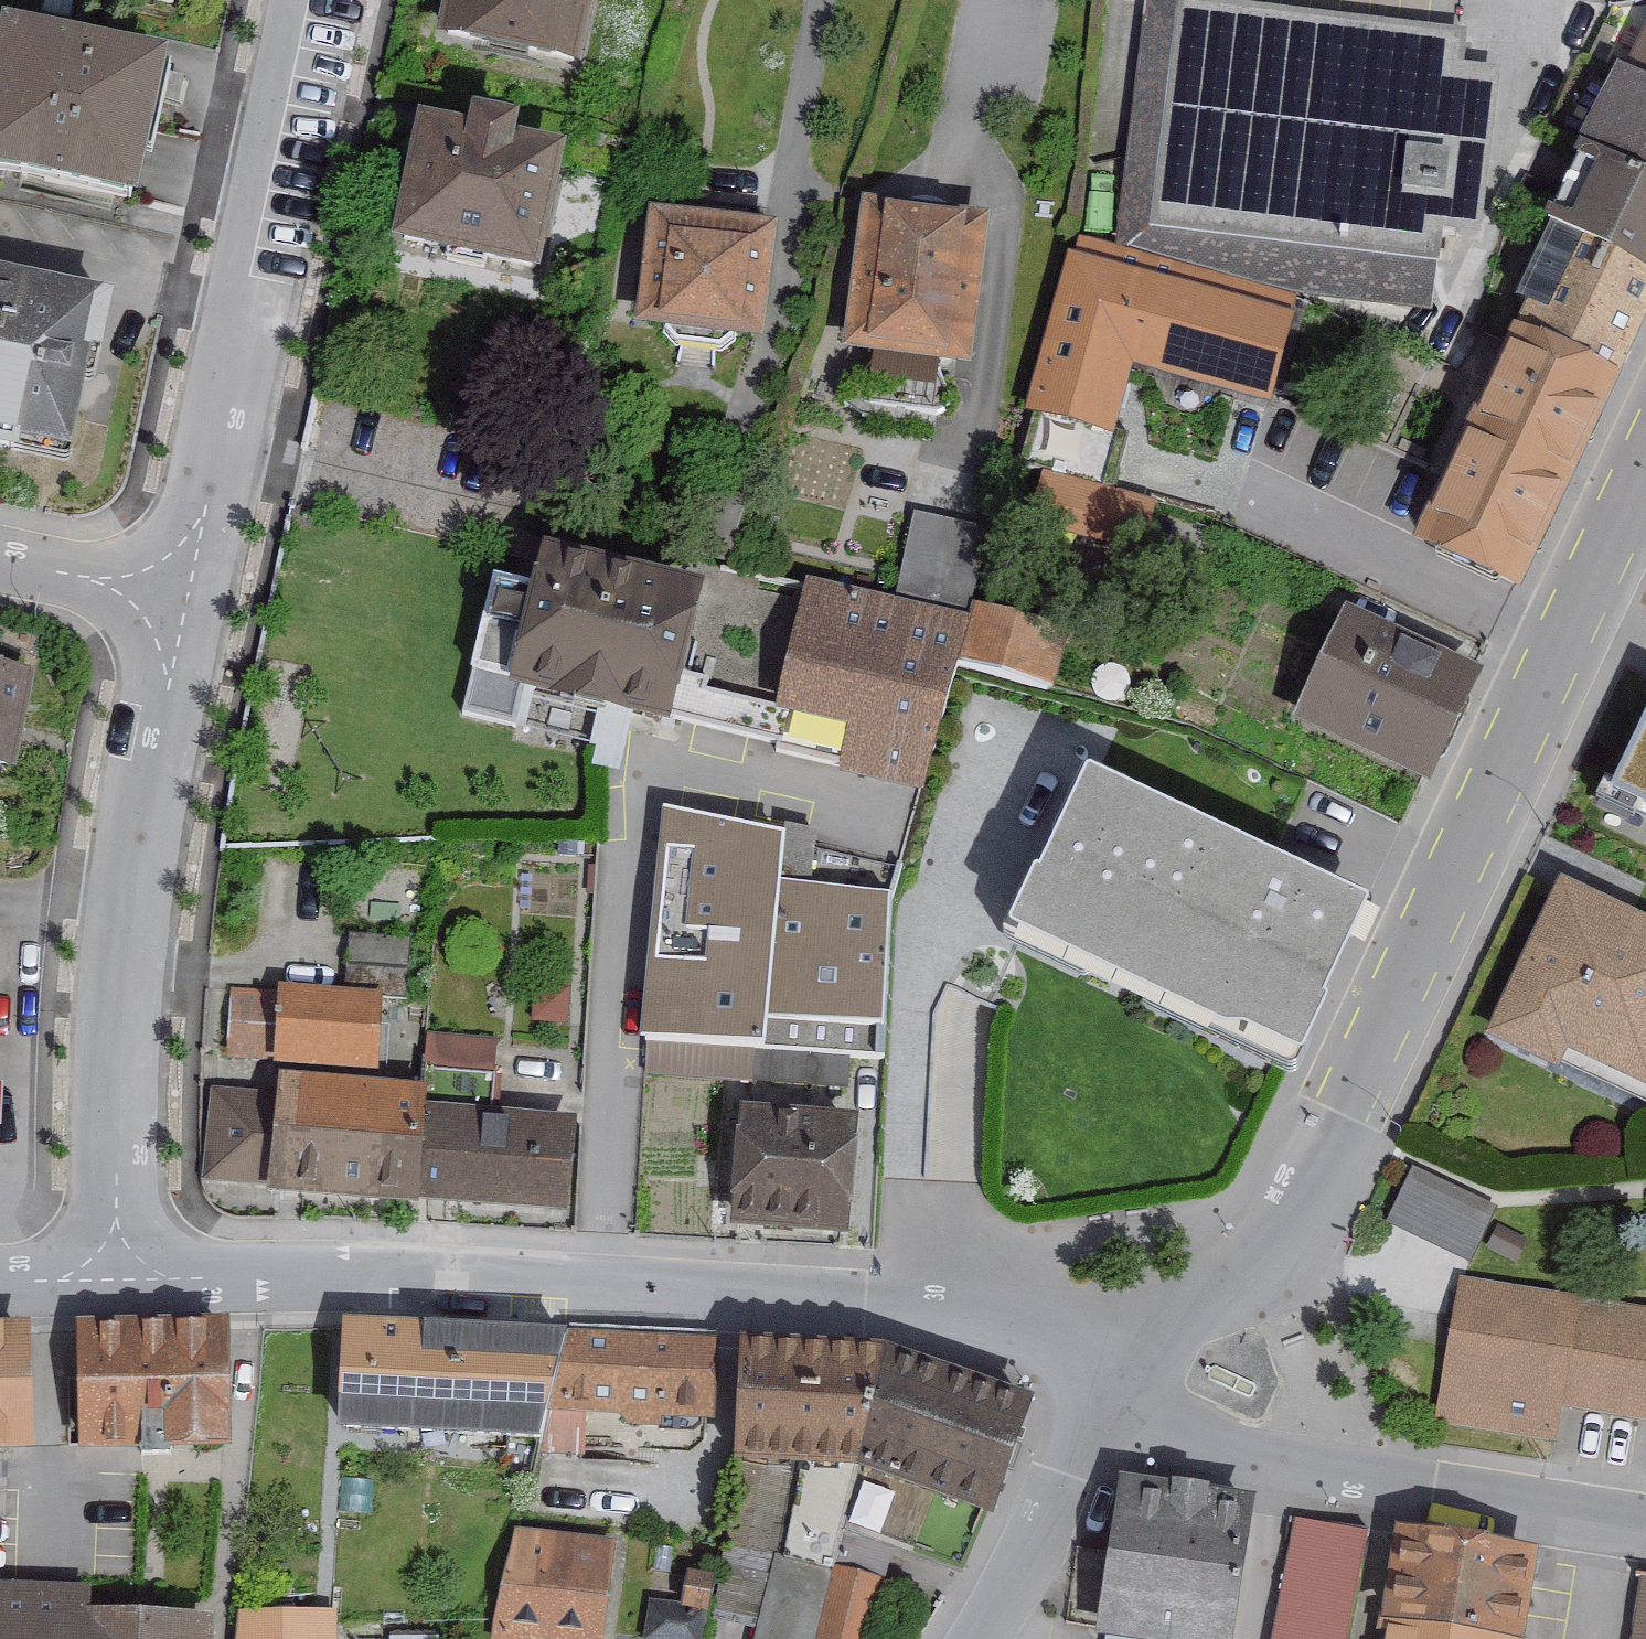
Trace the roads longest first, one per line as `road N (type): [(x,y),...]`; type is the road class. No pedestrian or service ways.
road 1 (residential): [(1645,460),(1340,1114),(1135,1390)]
road 2 (residential): [(107,1277),(597,1286),(972,1315),(1135,1390)]
road 3 (residential): [(183,600),(119,1105),(107,1277)]
road 4 (residential): [(292,0),(183,600)]
road 5 (residential): [(1135,1390),(1262,1457),(1645,1521)]
road 6 (residential): [(1135,1390),(998,1638)]
road 7 (residential): [(0,566),(183,600)]

